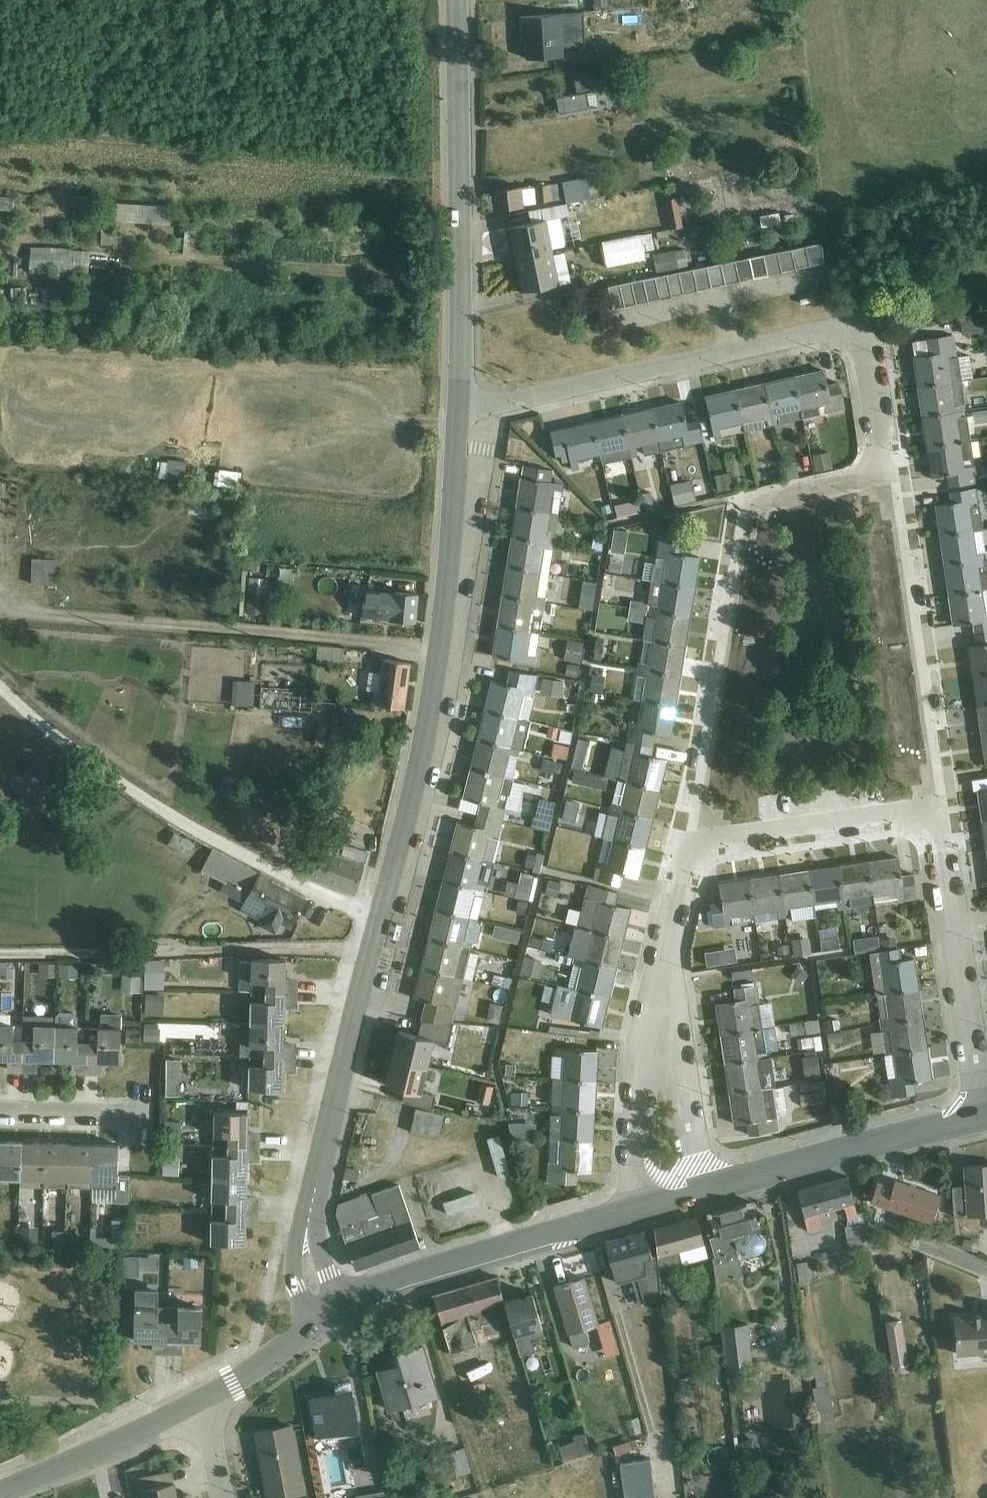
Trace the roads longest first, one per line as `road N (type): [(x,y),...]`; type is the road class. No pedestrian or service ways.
road 1 (residential): [(462,412),(869,328),(895,495)]
road 2 (tertiary): [(462,412),(437,692),(382,922)]
road 3 (track): [(458,172),(0,135)]
road 4 (residential): [(693,840),(749,550),(781,517),(895,495)]
road 5 (residential): [(0,685),(38,721),(175,818),(382,922)]
road 6 (track): [(0,620),(442,650)]
road 7 (tertiary): [(457,0),(462,412)]
road 8 (tertiary): [(382,922),(308,1228),(313,1281),(334,1314)]
road 9 (track): [(0,954),(374,953)]
road 10 (tertiary): [(334,1314),(424,1271),(644,1209)]
road 11 (residential): [(937,805),(986,1114)]
road 12 (residential): [(895,495),(937,805)]
road 13 (tertiary): [(699,1194),(986,1114)]
road 14 (residential): [(937,805),(693,840)]
road 15 (tertiary): [(0,1490),(201,1402)]
road 16 (residential): [(693,840),(663,965),(659,1032)]
road 17 (residential): [(659,1032),(644,1209)]
road 18 (residential): [(699,1194),(681,1080),(659,1032)]
road 19 (tertiary): [(201,1402),(334,1314)]
road 20 (residential): [(0,1114),(132,1117)]

